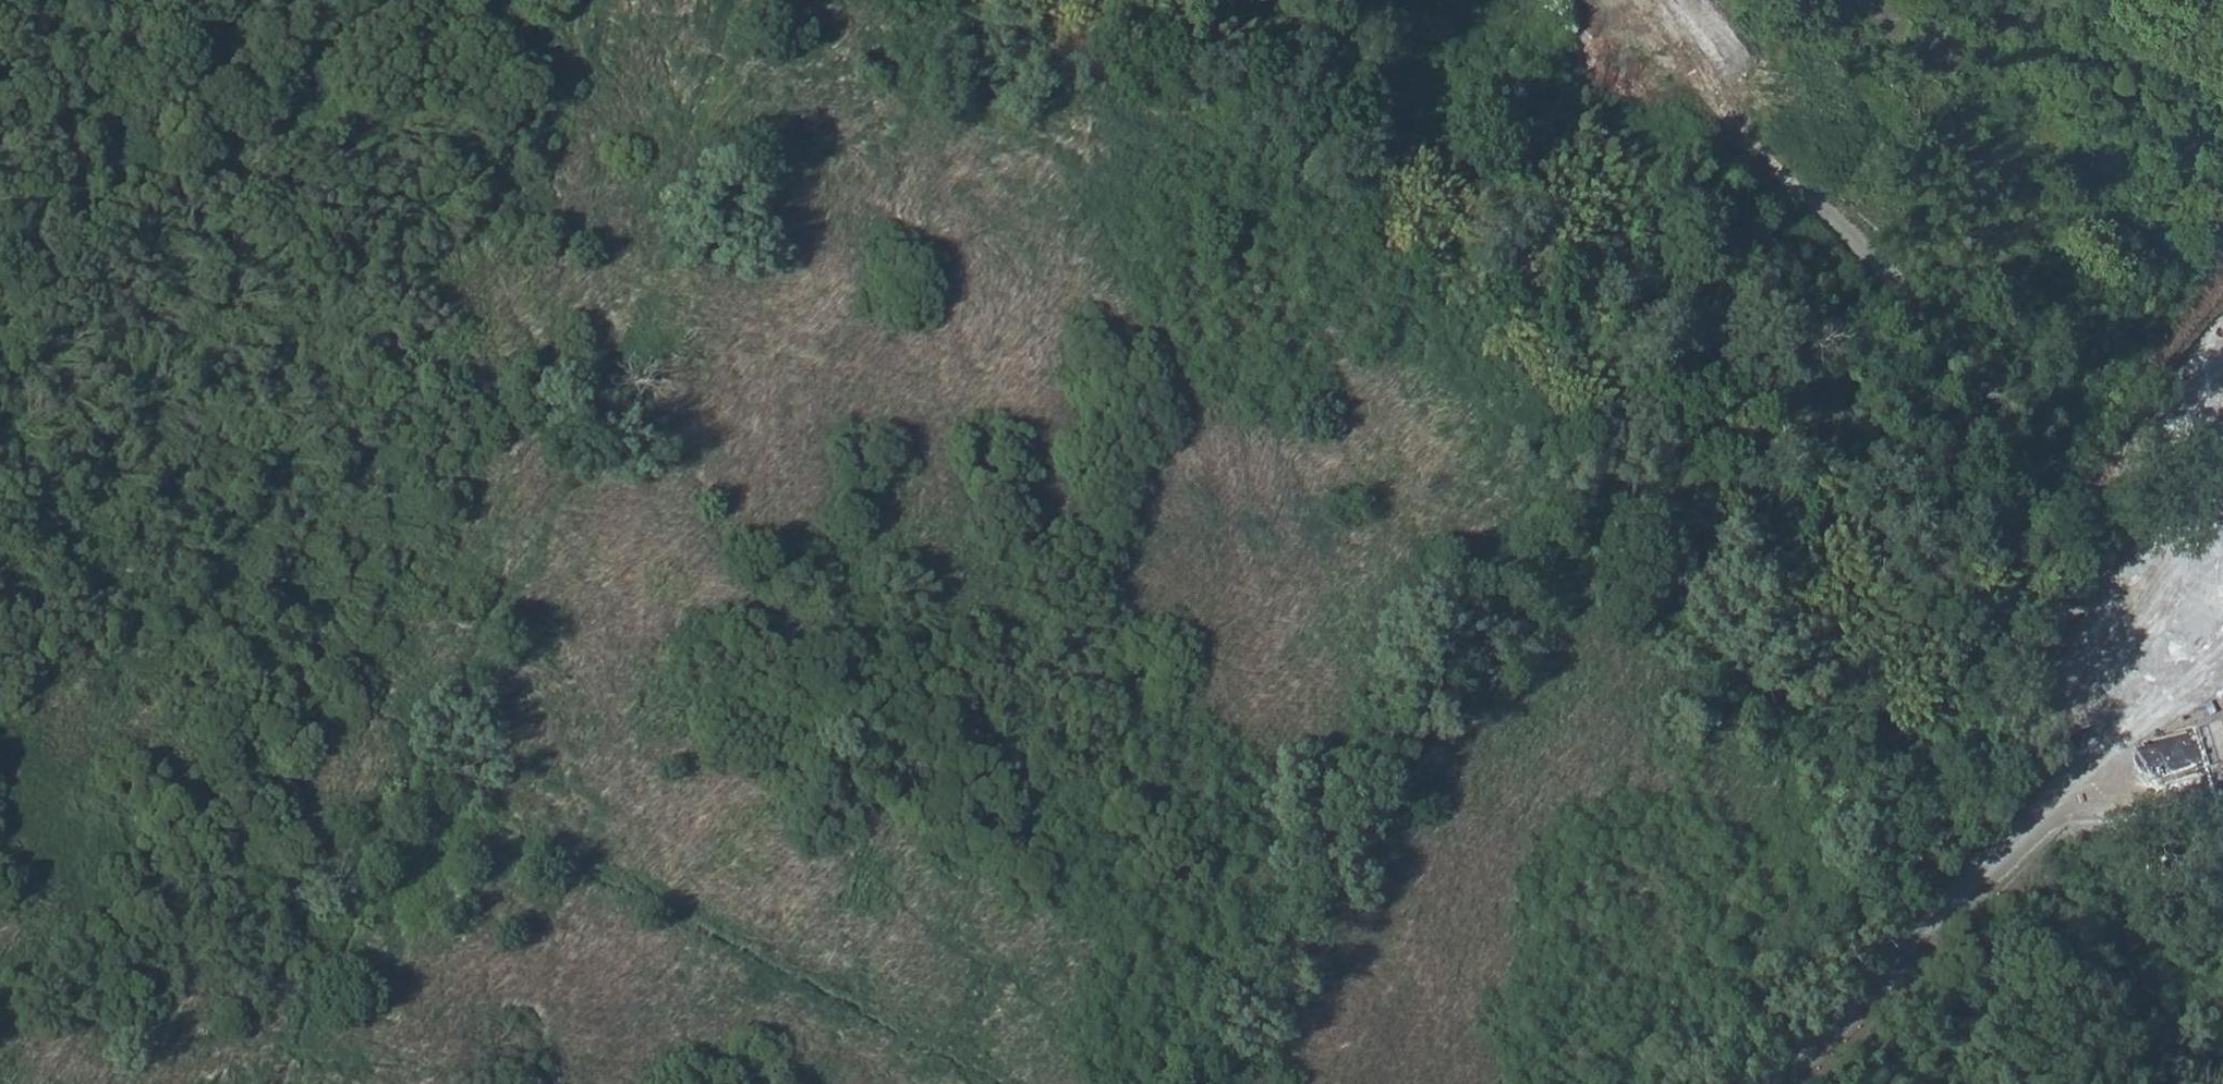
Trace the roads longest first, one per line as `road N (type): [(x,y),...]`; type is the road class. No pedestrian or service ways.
road 1 (track): [(2083,507),(2005,406),(1720,88),(1665,0)]
road 2 (unclassified): [(1771,1083),(2071,790)]

